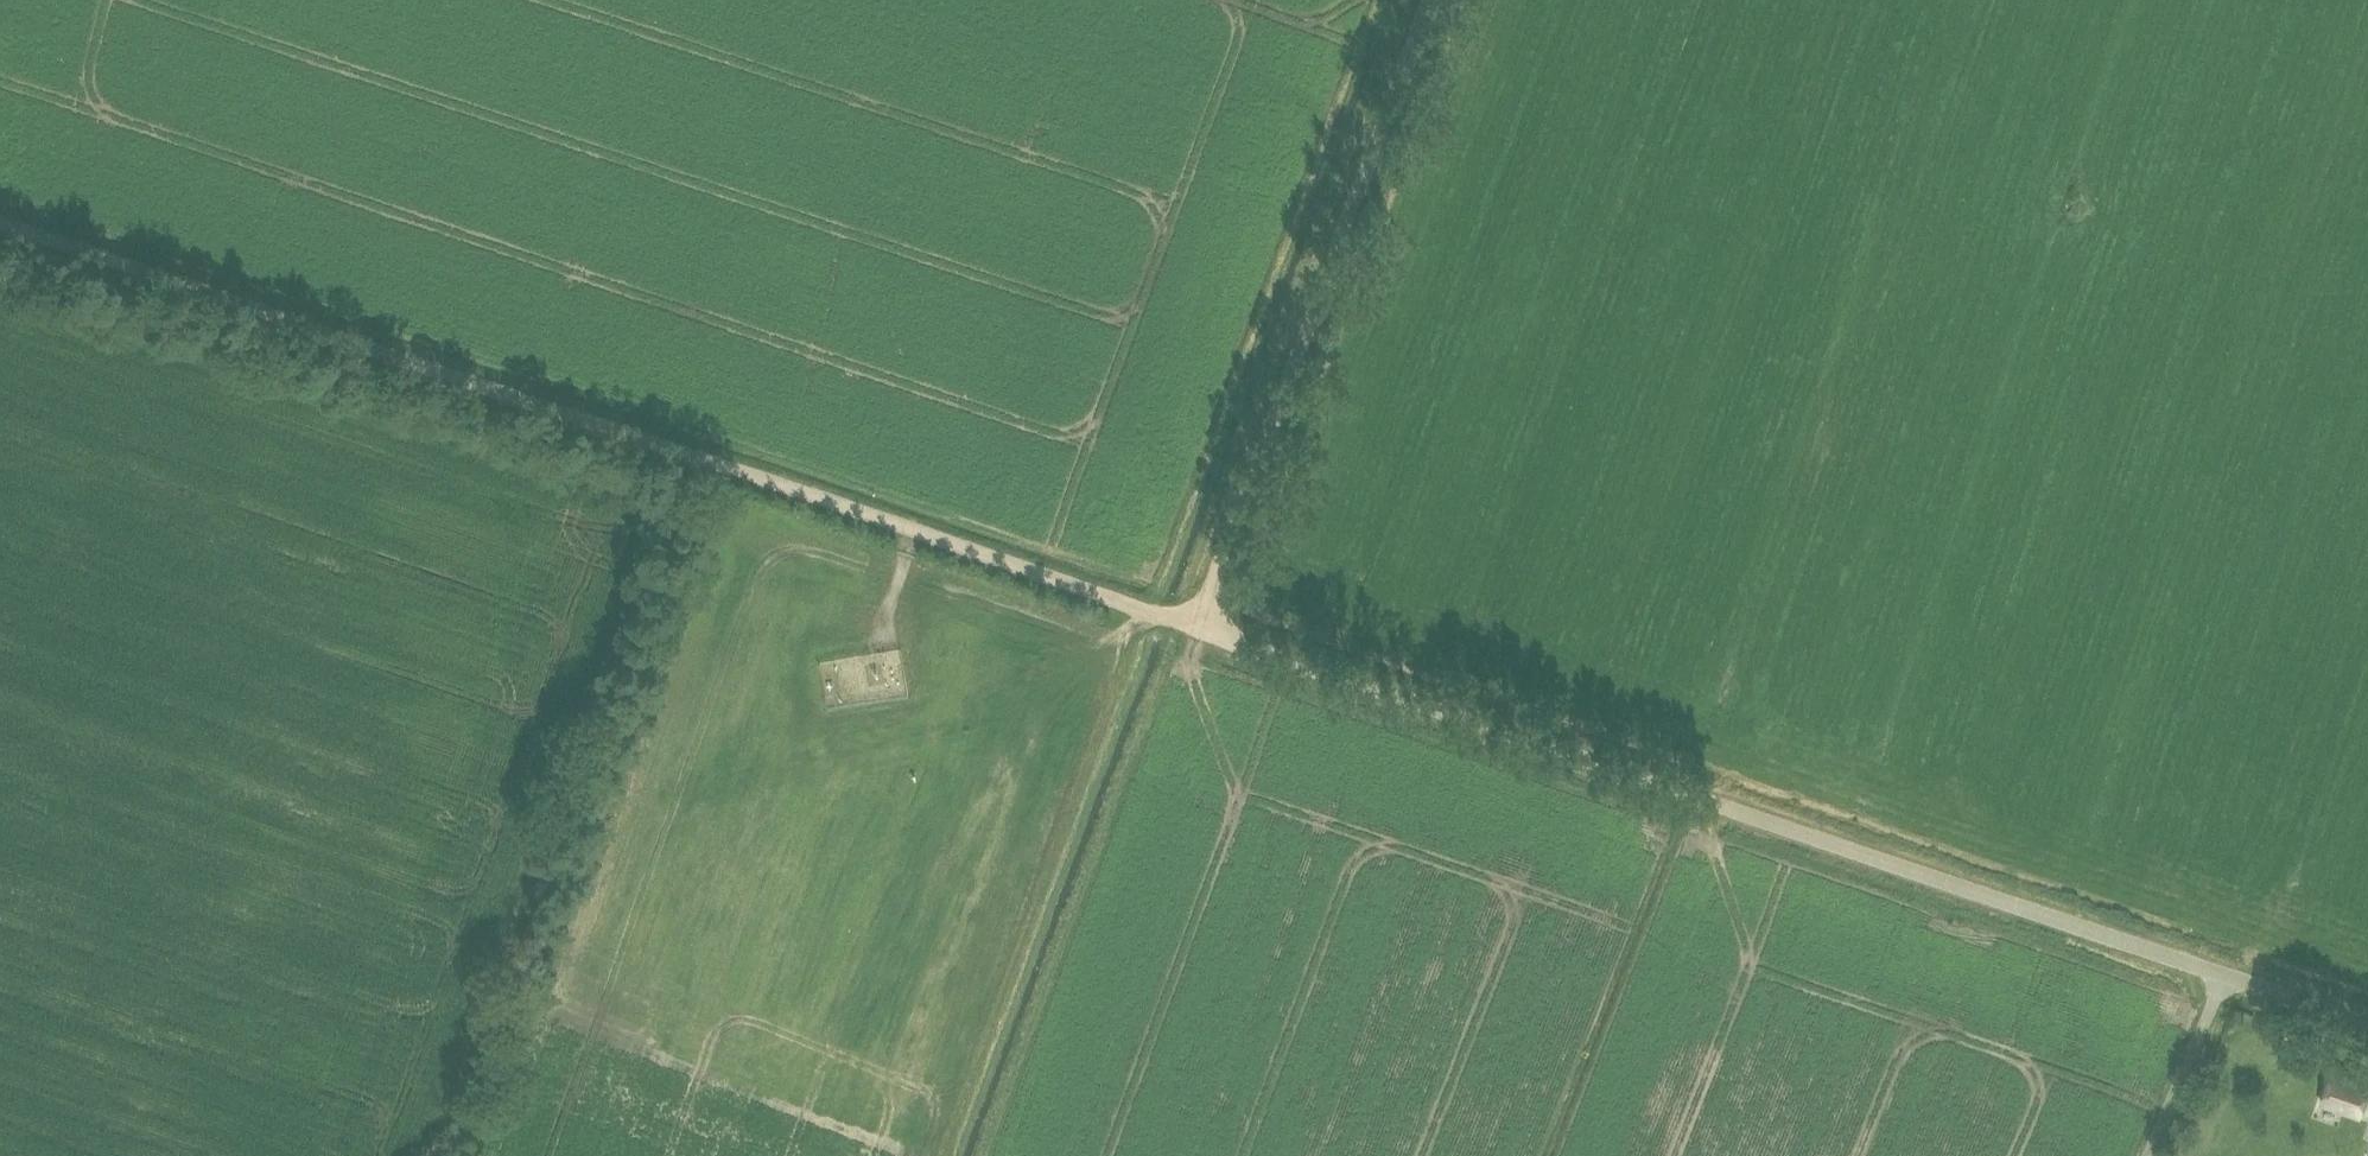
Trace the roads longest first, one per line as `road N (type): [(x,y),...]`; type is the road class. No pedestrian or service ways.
road 1 (unclassified): [(1198,627),(0,223)]
road 2 (unclassified): [(2223,972),(1198,627)]
road 3 (unclassified): [(1198,627),(1426,0)]
road 4 (unclassified): [(2145,1155),(2223,972)]
road 5 (unclassified): [(2367,1021),(2223,972)]

